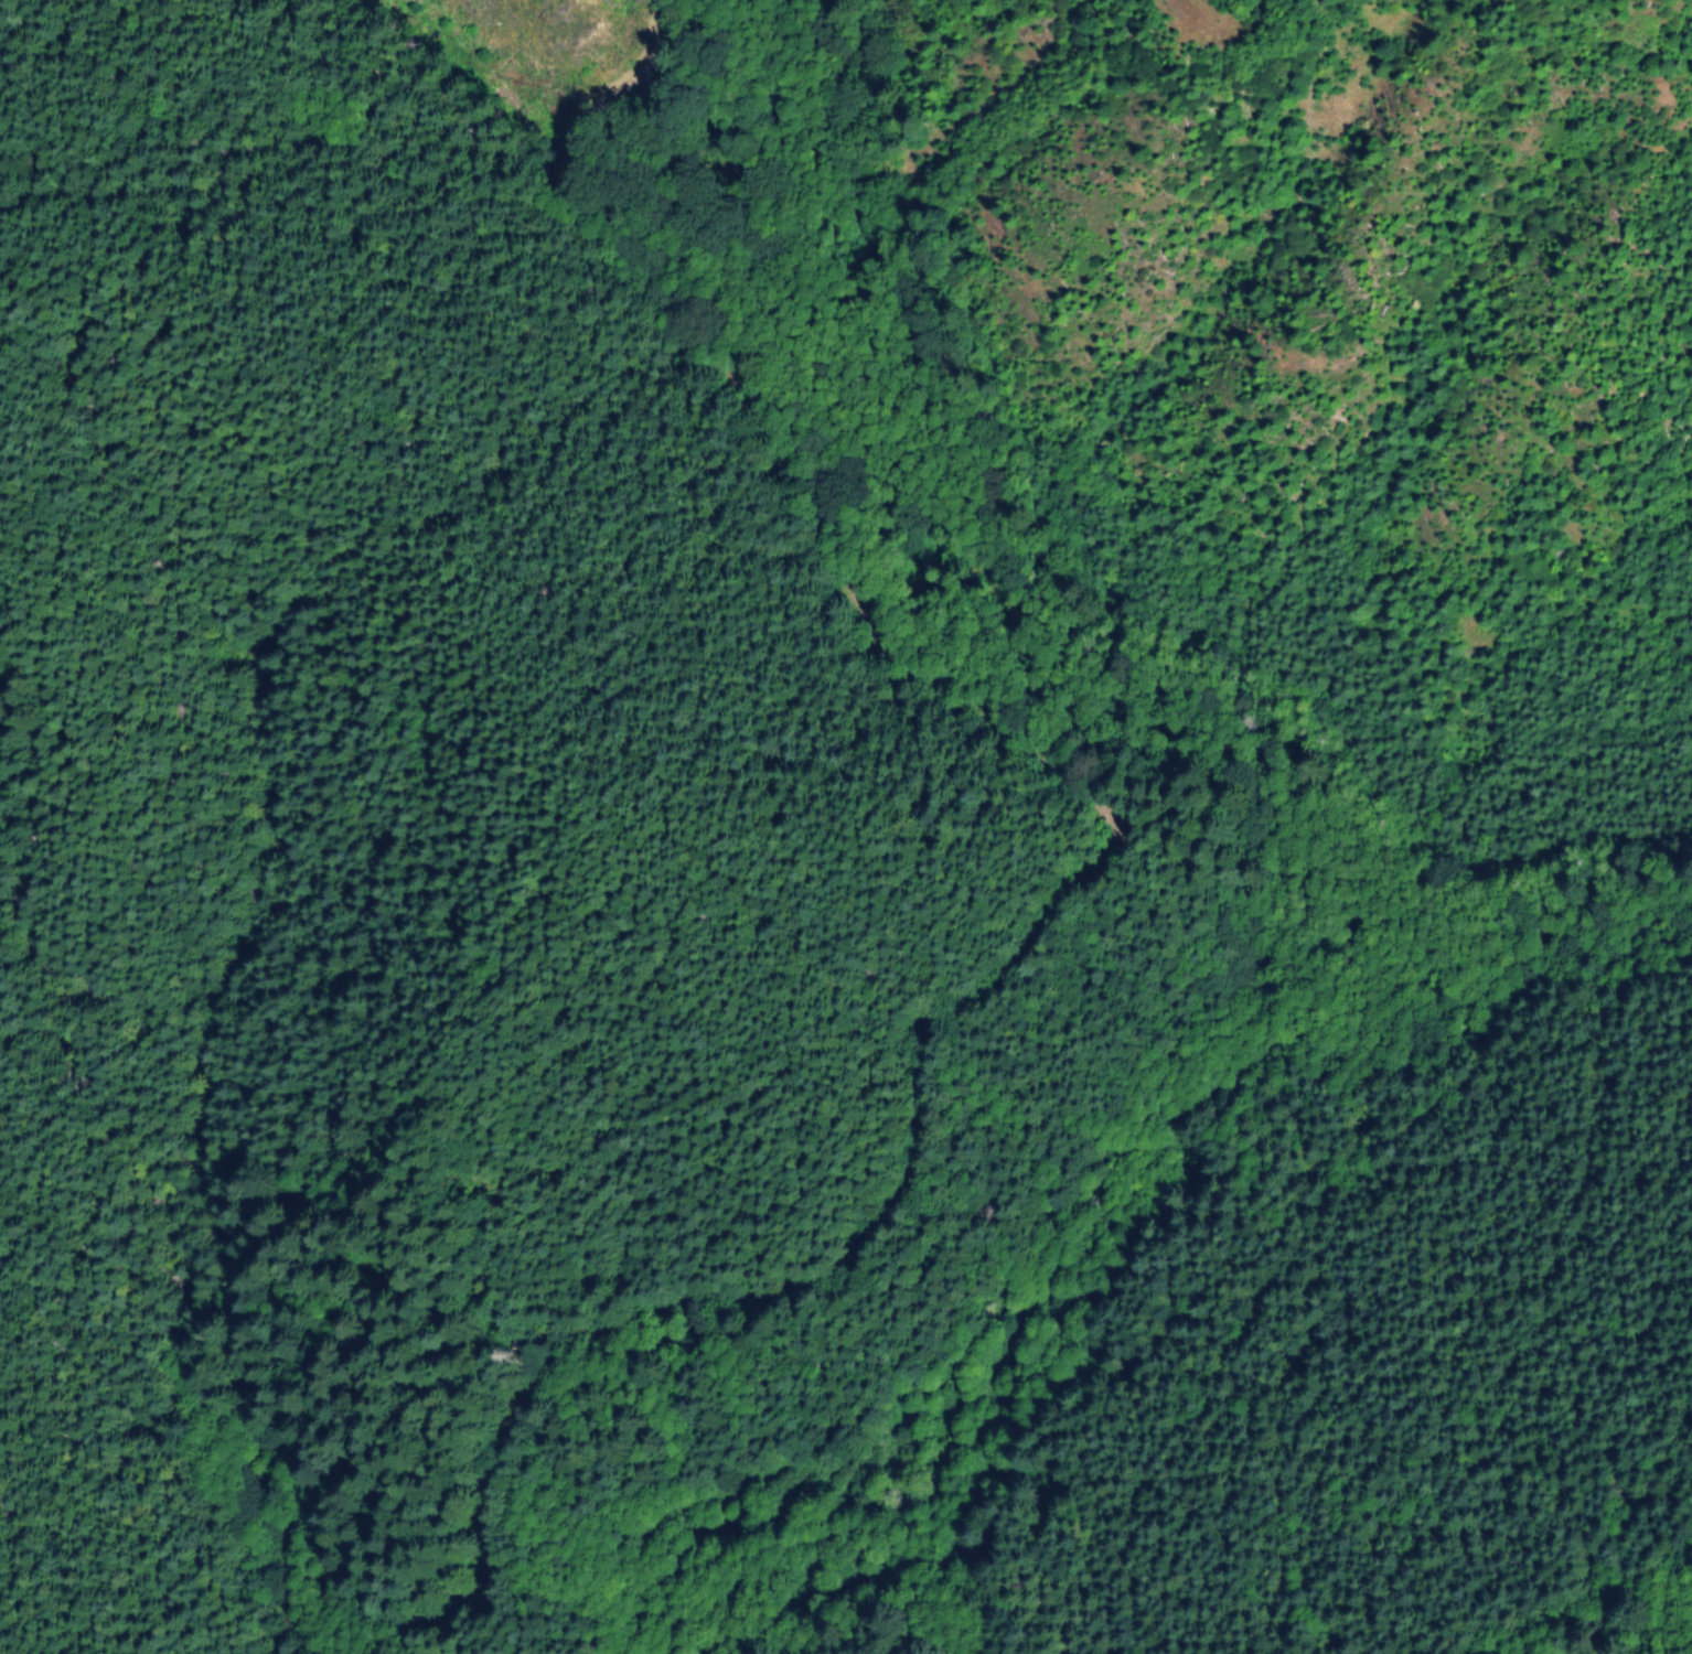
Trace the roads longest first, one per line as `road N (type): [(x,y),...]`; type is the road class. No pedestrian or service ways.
road 1 (track): [(631,0),(582,153),(622,319),(728,471),(912,642),(944,695),(906,952),(820,1170),(715,1296),(129,1653)]
road 2 (residential): [(1691,1500),(1623,1539),(1503,1653)]

